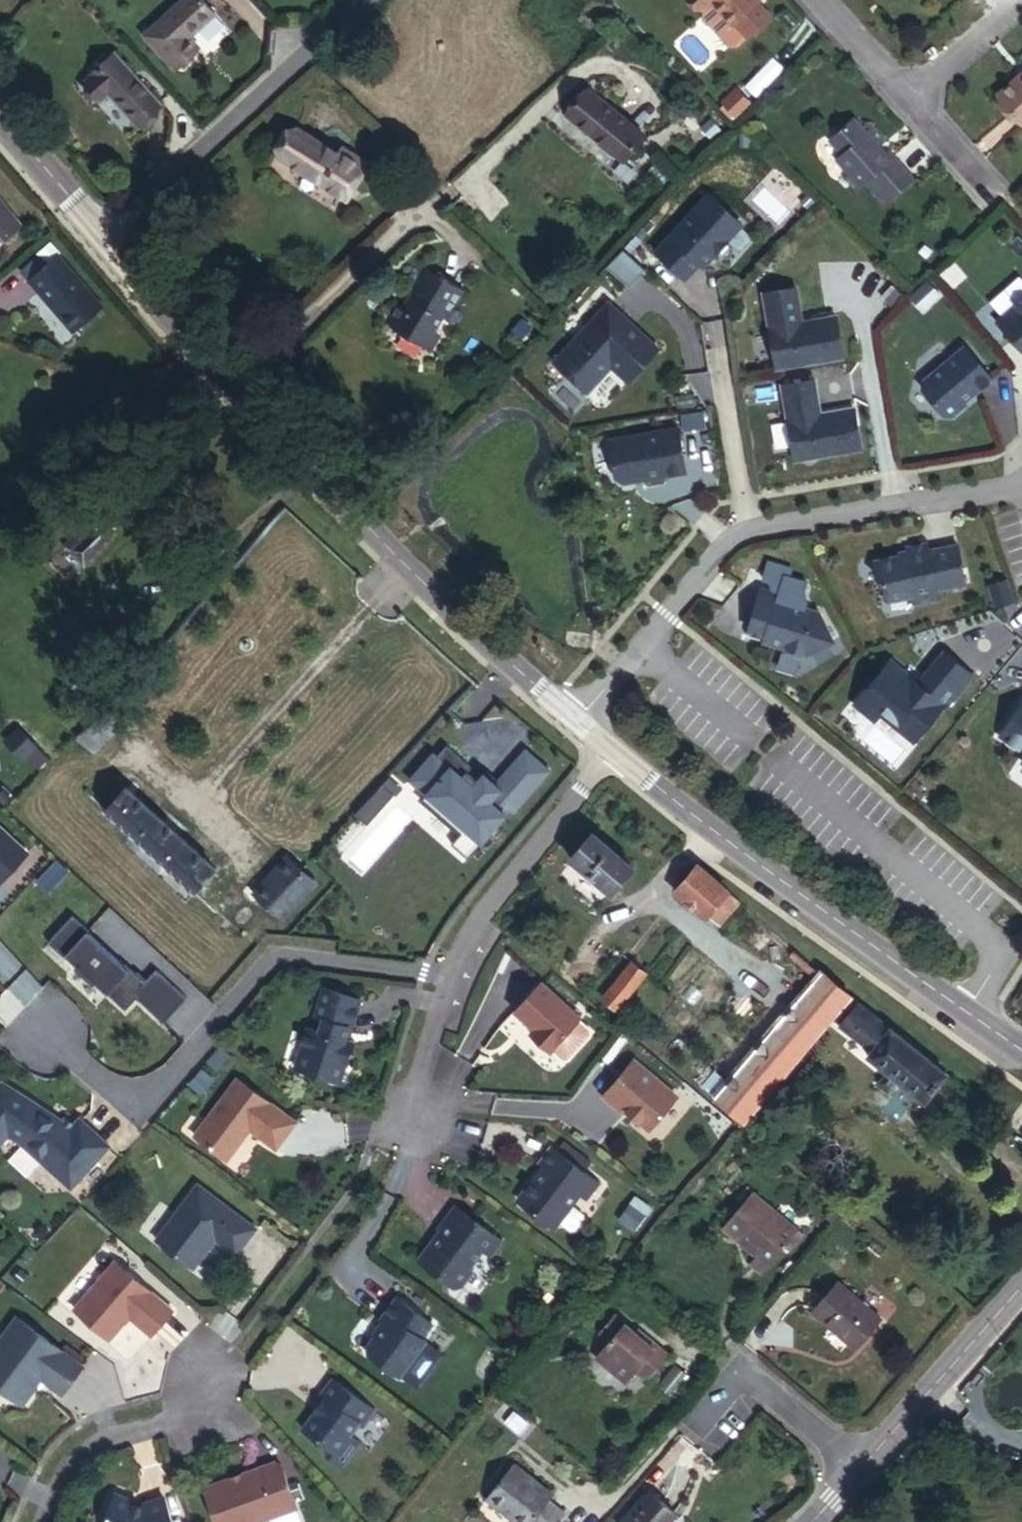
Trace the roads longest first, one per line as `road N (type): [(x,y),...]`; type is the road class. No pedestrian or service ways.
road 1 (residential): [(578,728),(745,537),(1021,490)]
road 2 (tertiary): [(1021,1053),(897,971),(609,751)]
road 3 (residential): [(456,977),(275,955),(149,1097),(113,1087),(47,1029)]
road 4 (tertiary): [(578,728),(406,580),(229,392)]
road 5 (residential): [(97,243),(365,0)]
road 6 (residential): [(229,392),(445,193)]
road 7 (residential): [(609,751),(470,934),(456,977)]
road 8 (tertiary): [(860,1466),(1021,1281)]
road 9 (residential): [(46,1521),(82,1456),(164,1427),(209,1378)]
road 10 (residential): [(860,1466),(740,1367),(696,1421)]
road 11 (tertiary): [(229,392),(97,243)]
road 12 (tertiary): [(97,243),(0,118)]
road 13 (residential): [(906,102),(1019,0)]
road 14 (residential): [(456,977),(415,1119)]
road 15 (residential): [(816,0),(906,102)]

